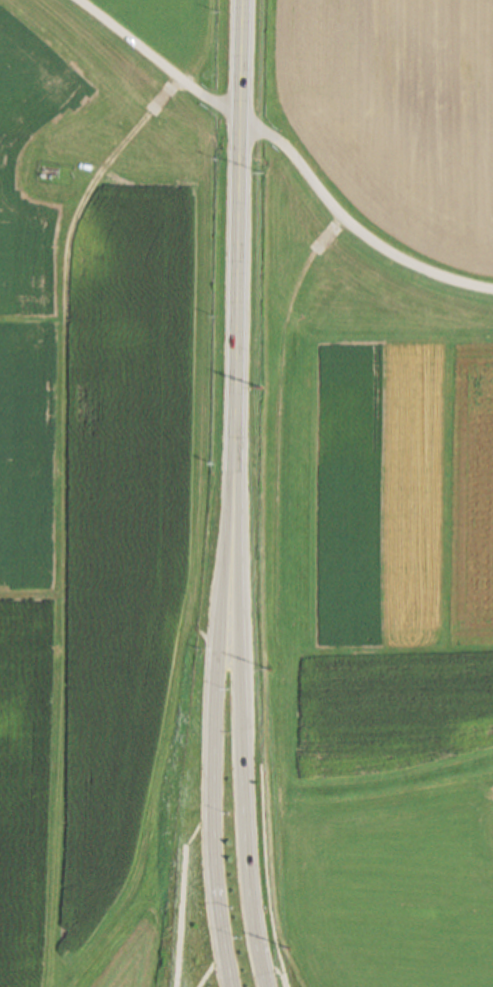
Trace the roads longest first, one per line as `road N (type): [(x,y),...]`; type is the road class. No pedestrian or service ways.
road 1 (track): [(78,0),(275,137),(378,246),(428,272),(492,290)]
road 2 (secondary): [(244,0),(236,479)]
road 3 (secondary): [(242,735),(236,479)]
road 4 (secondary): [(260,960),(242,735)]
road 5 (secondary): [(213,812),(231,986)]
road 6 (secondary): [(236,479),(218,649)]
road 7 (secondary): [(218,649),(213,812)]

